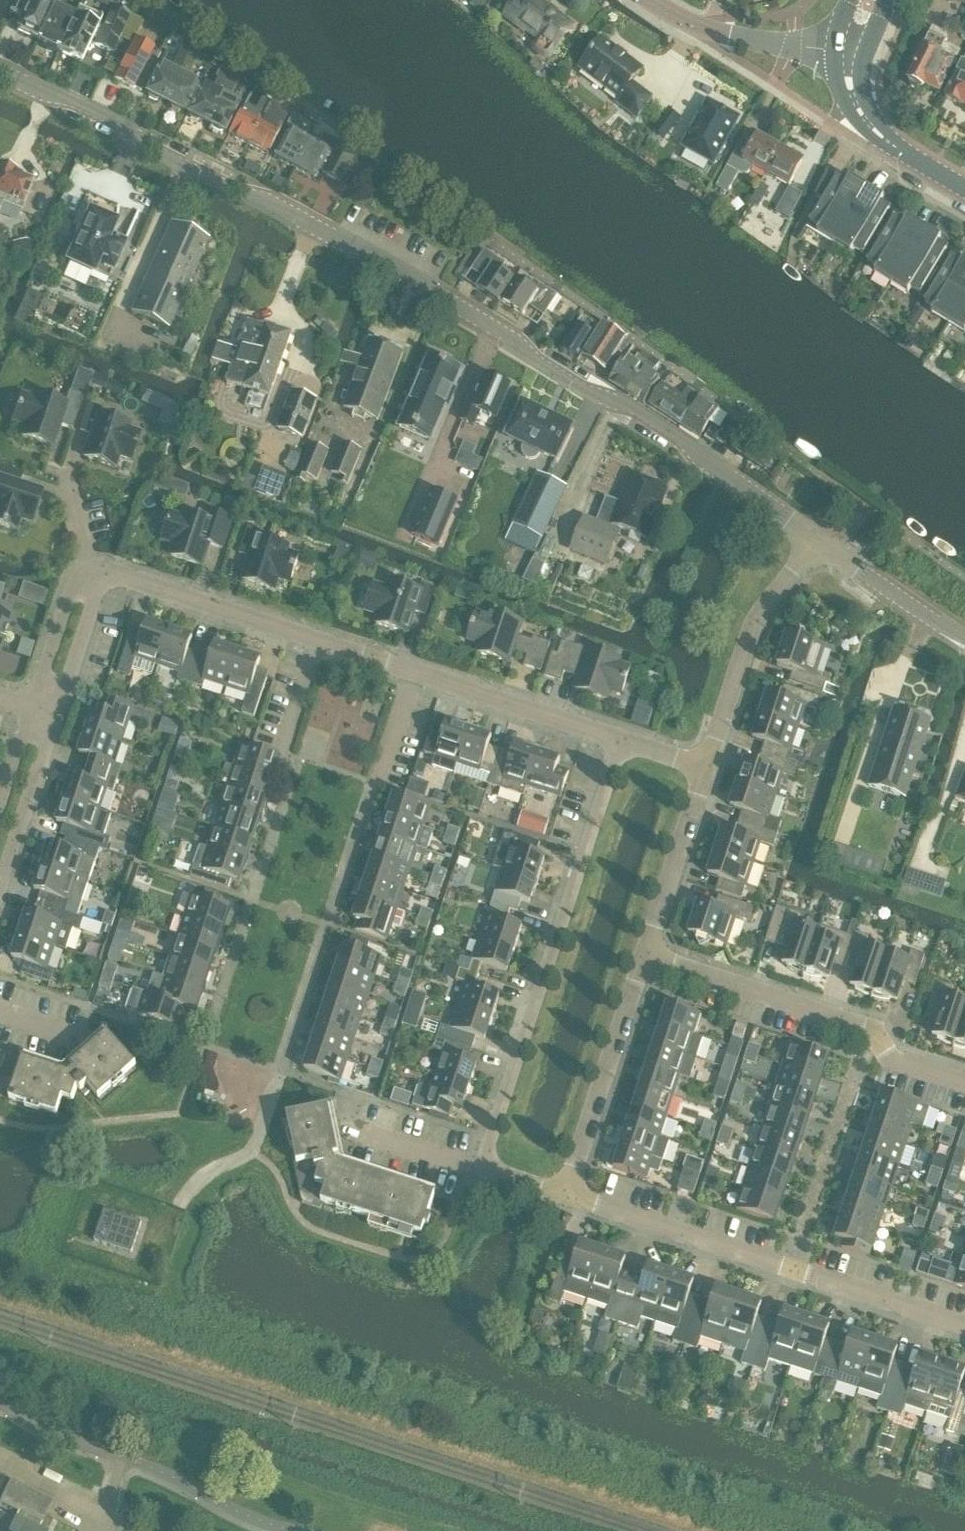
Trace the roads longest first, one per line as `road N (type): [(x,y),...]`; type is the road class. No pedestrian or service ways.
road 1 (tertiary): [(814,542),(665,431),(572,384),(386,260),(0,73)]
road 2 (residential): [(483,1166),(620,741)]
road 3 (residential): [(964,1326),(566,1193)]
road 4 (residential): [(964,1084),(902,1064),(871,1029),(654,955)]
road 5 (residential): [(566,1193),(654,955)]
road 6 (residential): [(713,771),(760,618),(814,542)]
road 7 (residential): [(325,642),(110,572)]
road 8 (residential): [(620,741),(414,671)]
road 9 (residential): [(654,955),(713,771)]
road 10 (secondary): [(964,187),(869,124),(849,86),(850,50)]
road 11 (residential): [(0,897),(58,718)]
road 12 (tertiary): [(964,639),(814,542)]
road 13 (residential): [(58,718),(110,572)]
road 14 (residential): [(87,572),(72,589),(31,709)]
road 15 (tertiary): [(708,27),(796,48),(850,50)]
road 16 (residential): [(483,1166),(365,1130)]
road 17 (residential): [(289,757),(325,642)]

